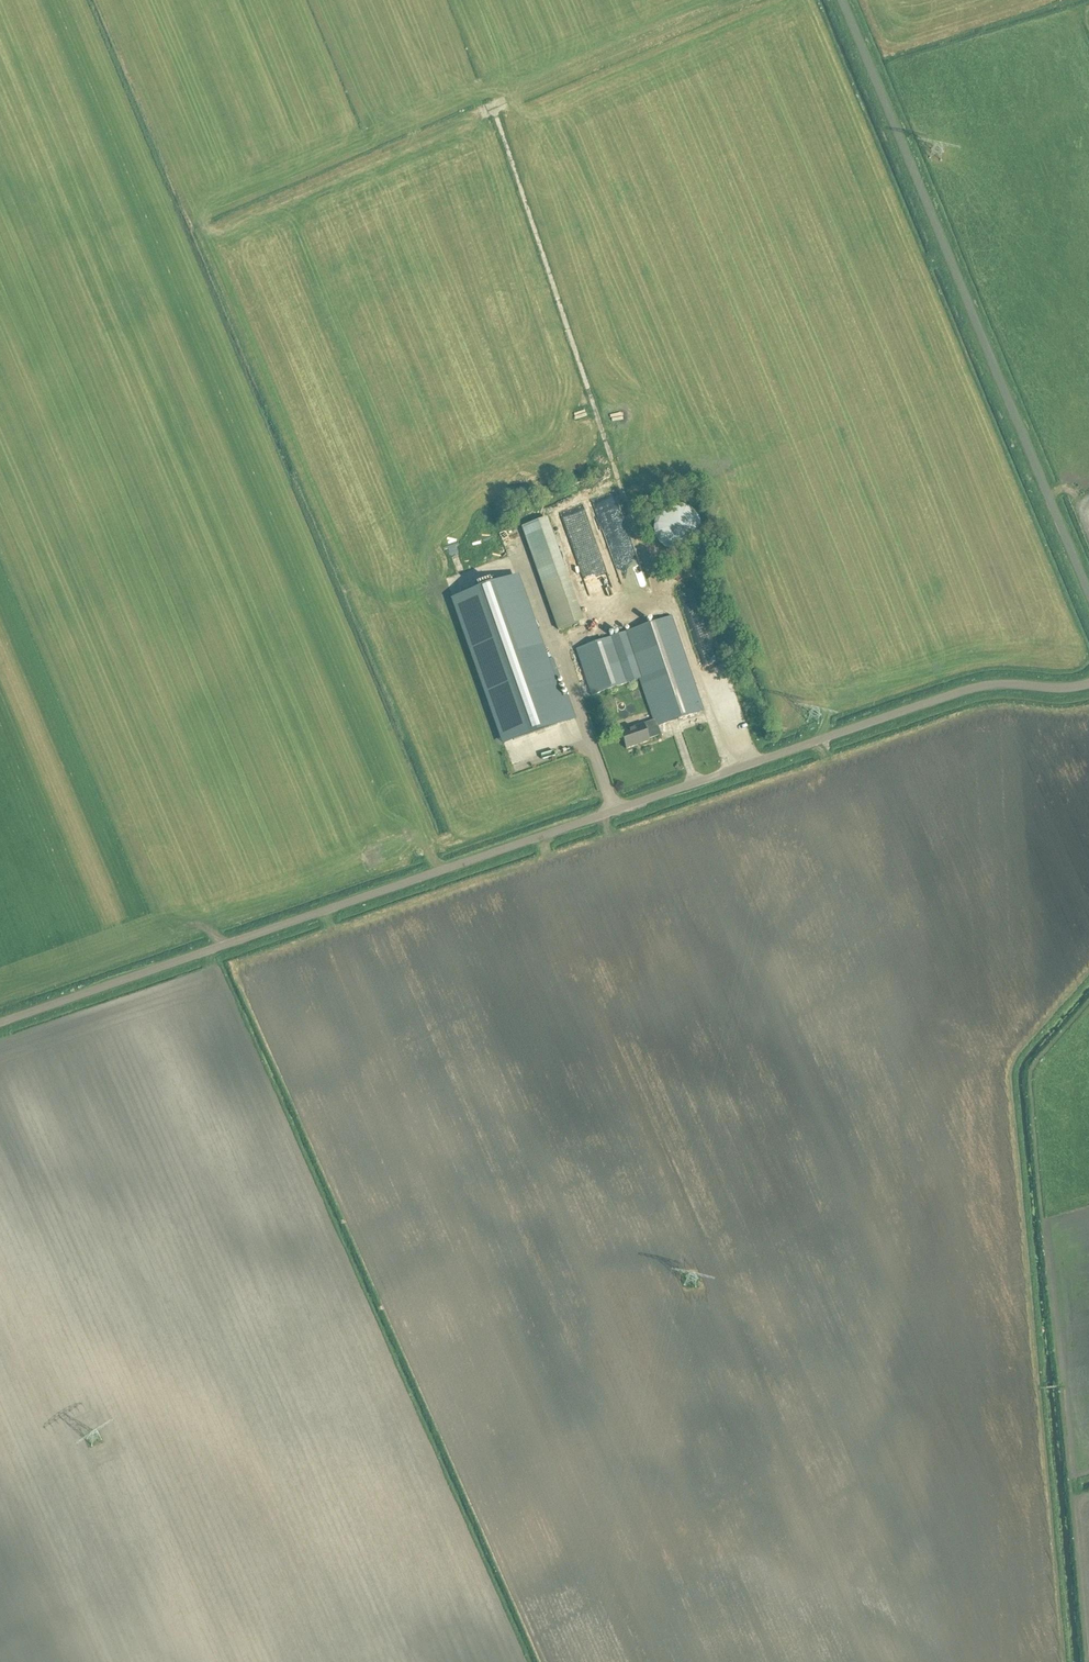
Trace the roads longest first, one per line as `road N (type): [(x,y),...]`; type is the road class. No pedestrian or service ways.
road 1 (unclassified): [(0,1023),(952,695),(989,686),(1088,684)]
road 2 (unclassified): [(1088,597),(839,0)]

